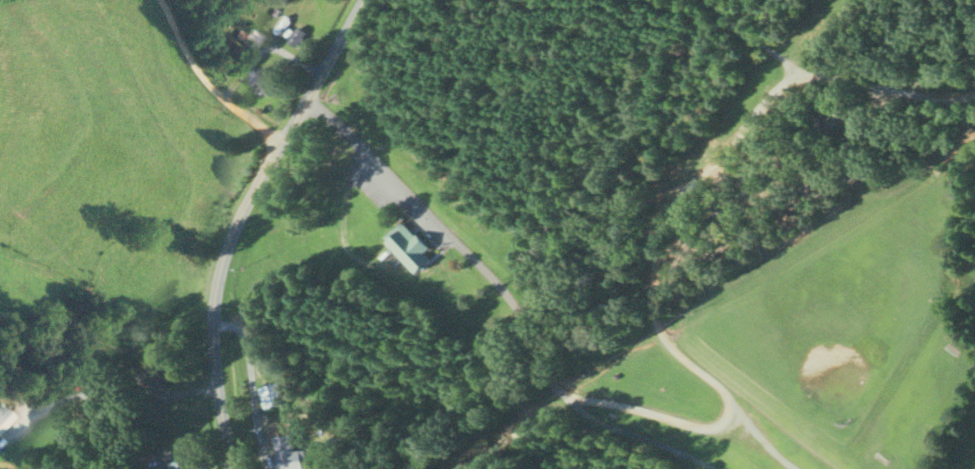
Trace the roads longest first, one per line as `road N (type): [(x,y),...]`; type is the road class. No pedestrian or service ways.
road 1 (residential): [(725,415),(716,385),(662,339),(658,244),(684,188),(795,72),(907,97),(974,93)]
road 2 (residential): [(309,84),(442,243),(508,298),(551,388),(711,433),(725,415)]
road 3 (residential): [(226,468),(207,358),(212,281),(351,0)]
road 4 (residential): [(161,0),(192,62),(278,143)]

